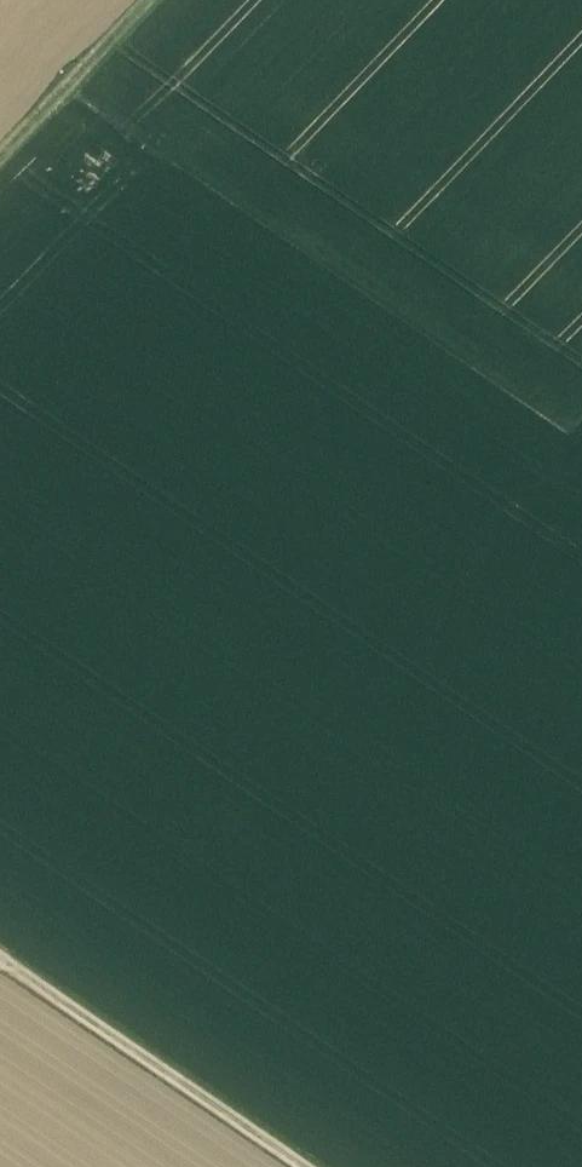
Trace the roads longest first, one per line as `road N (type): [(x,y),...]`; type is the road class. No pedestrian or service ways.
road 1 (track): [(0,961),(301,1166)]
road 2 (track): [(0,150),(144,0)]

